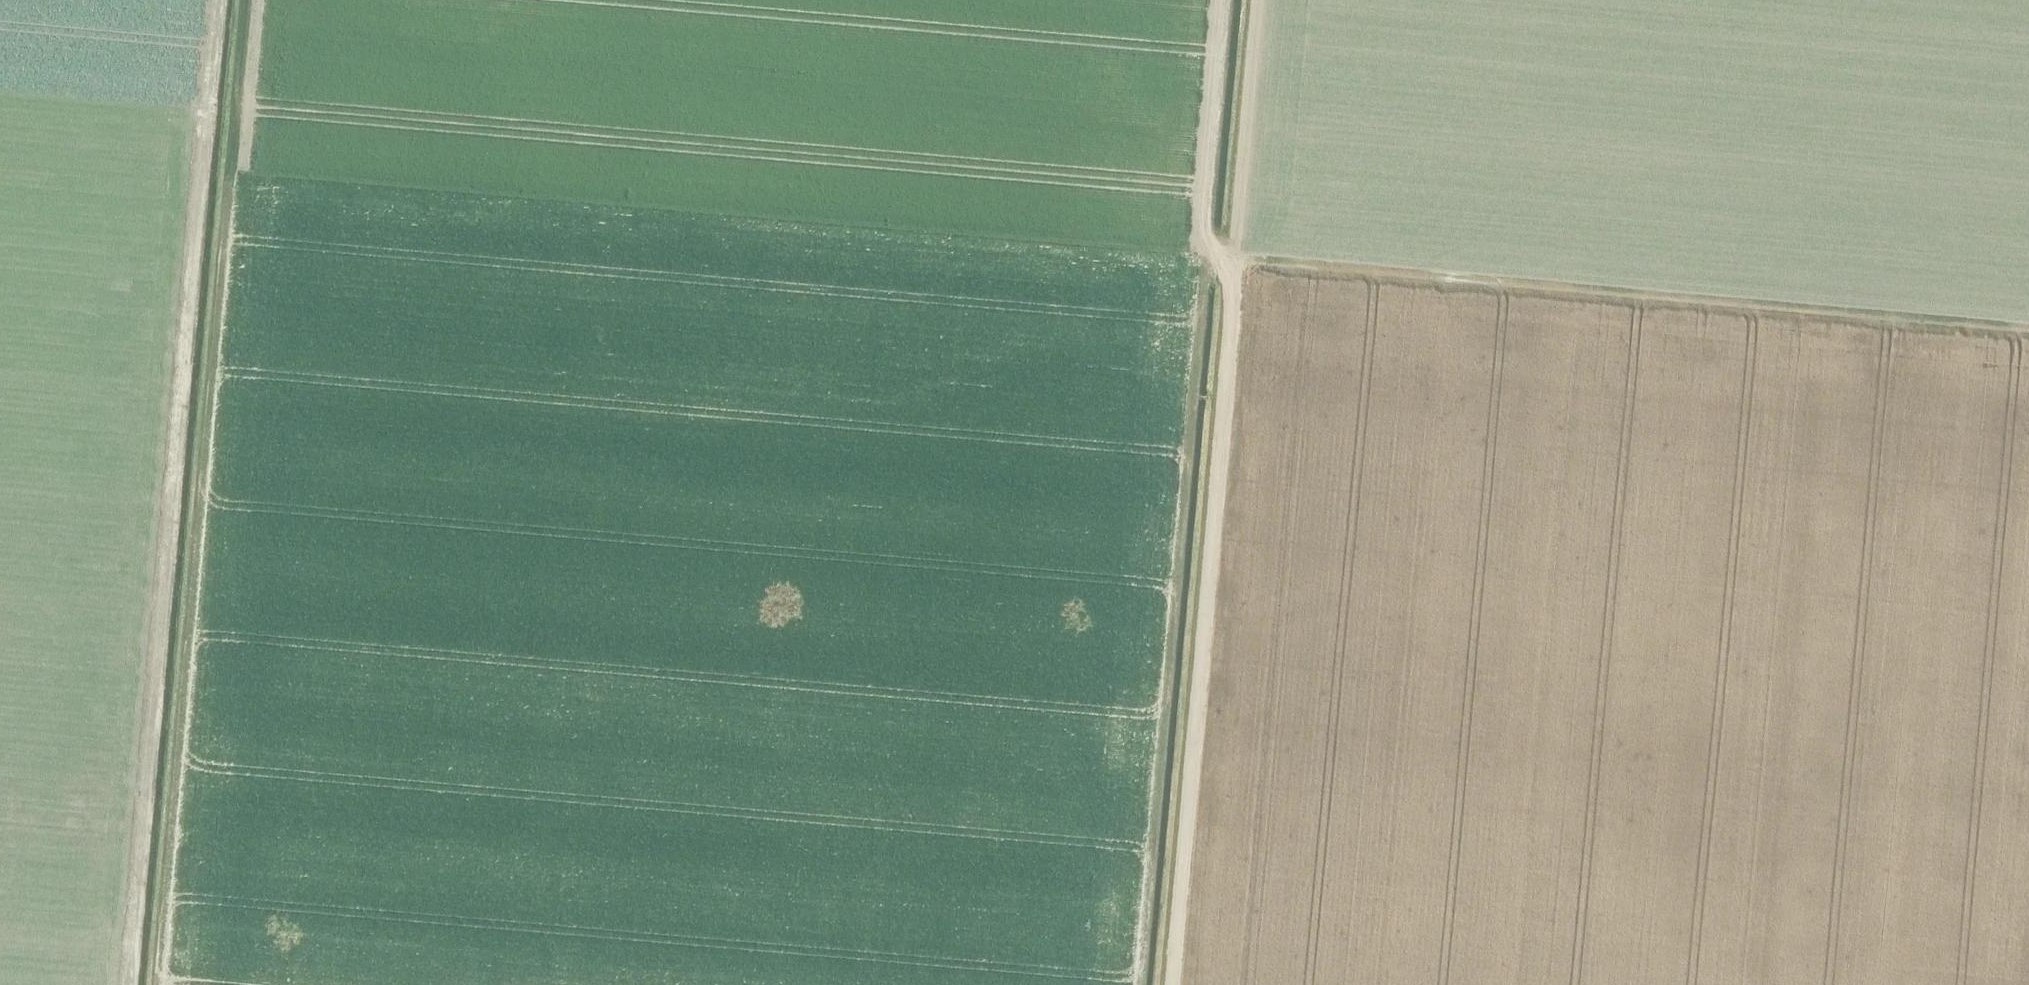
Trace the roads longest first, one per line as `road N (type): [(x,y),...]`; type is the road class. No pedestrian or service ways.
road 1 (track): [(1168,984),(1229,290),(1202,208),(1220,0)]

